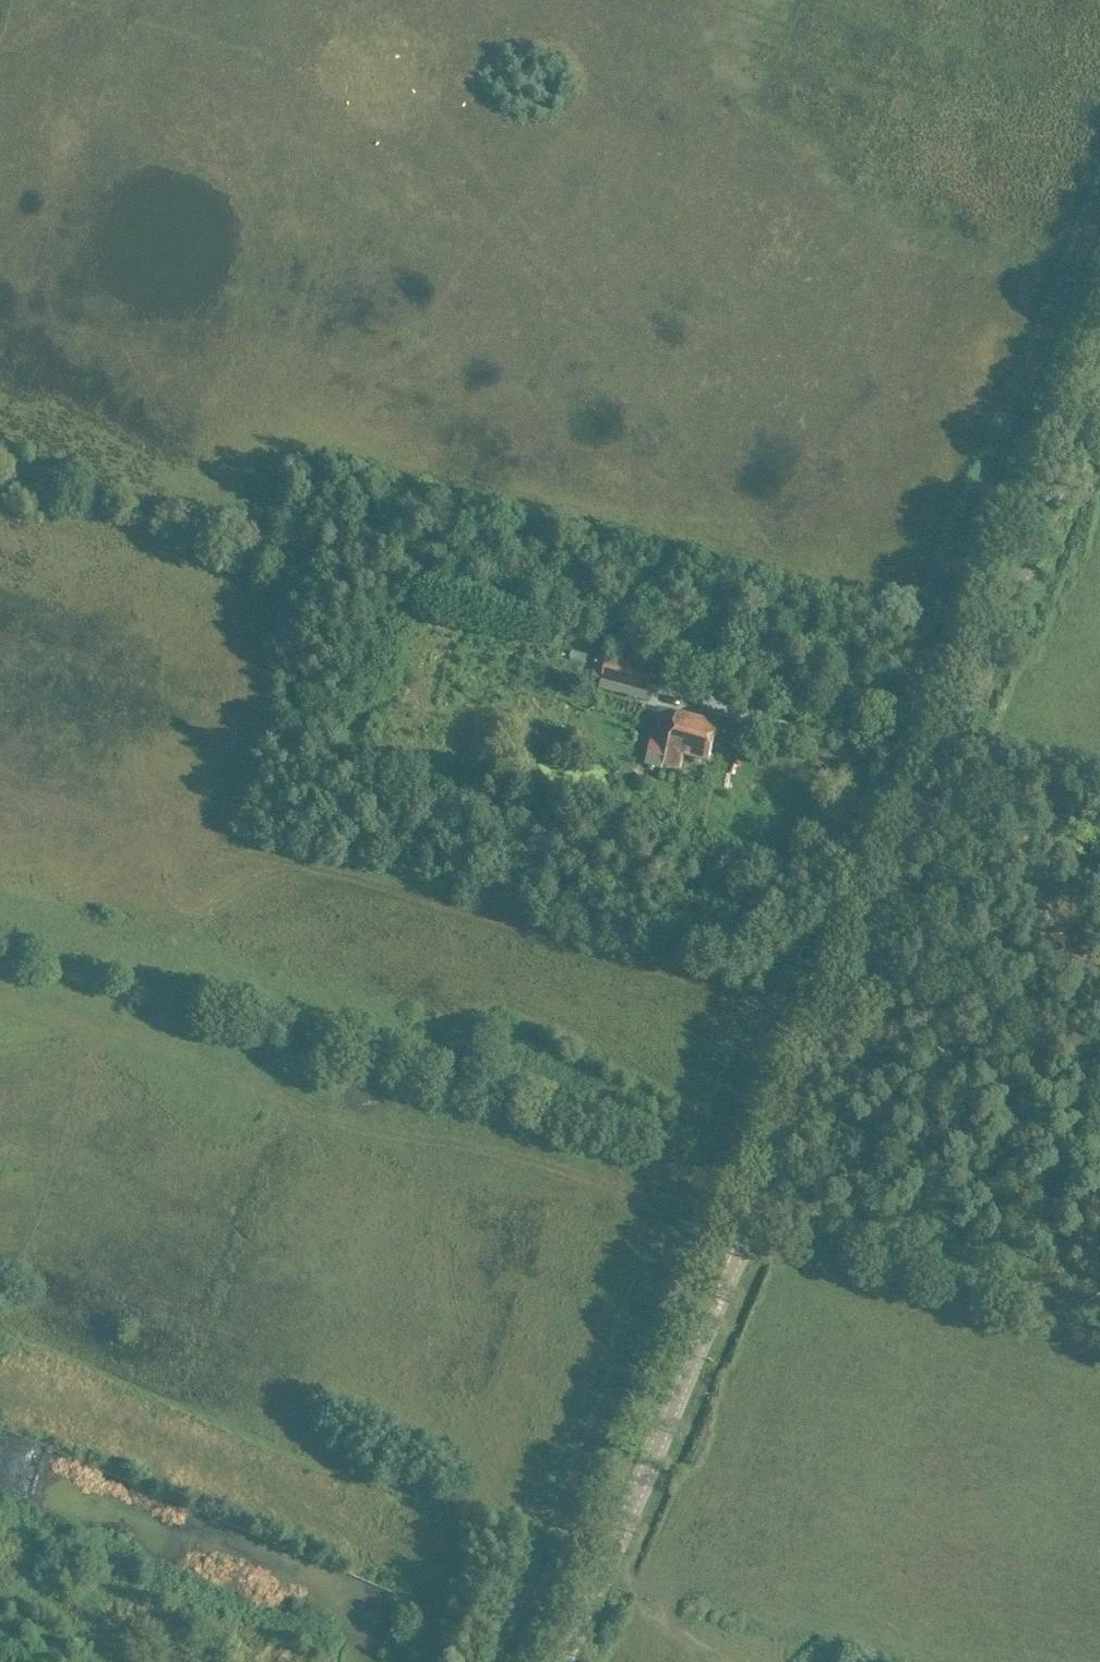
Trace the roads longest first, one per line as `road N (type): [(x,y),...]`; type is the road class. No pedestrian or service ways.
road 1 (tertiary): [(567,1661),(1099,389)]

